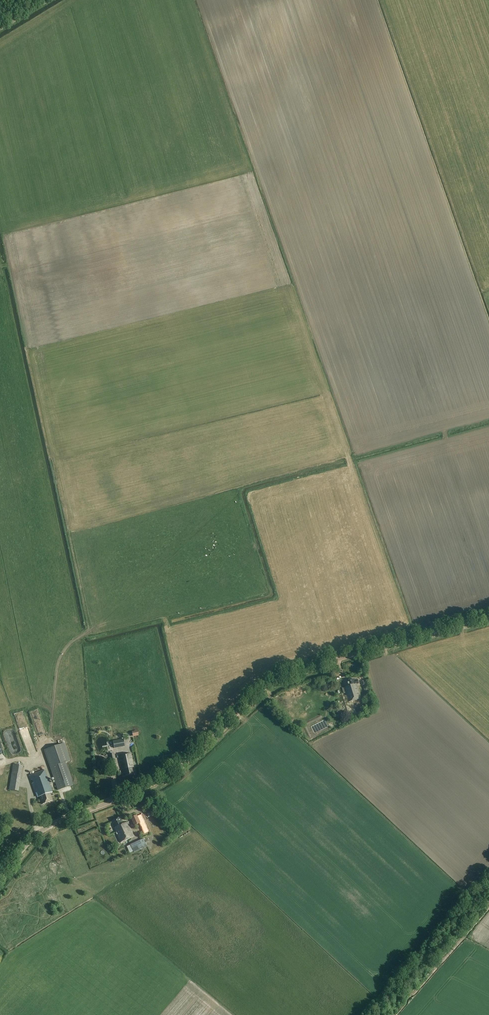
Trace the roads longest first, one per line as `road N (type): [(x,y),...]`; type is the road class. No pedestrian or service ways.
road 1 (tertiary): [(0,876),(44,829),(160,780),(278,678),(488,616)]

